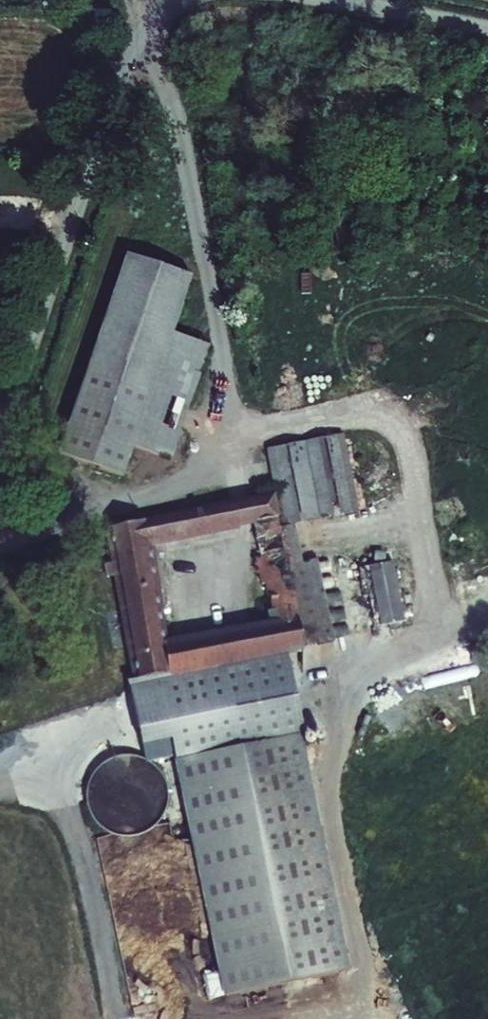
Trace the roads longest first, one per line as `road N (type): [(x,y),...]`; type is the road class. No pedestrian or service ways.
road 1 (unclassified): [(0,437),(124,85),(150,28),(175,0)]
road 2 (unclassified): [(334,0),(487,29)]

